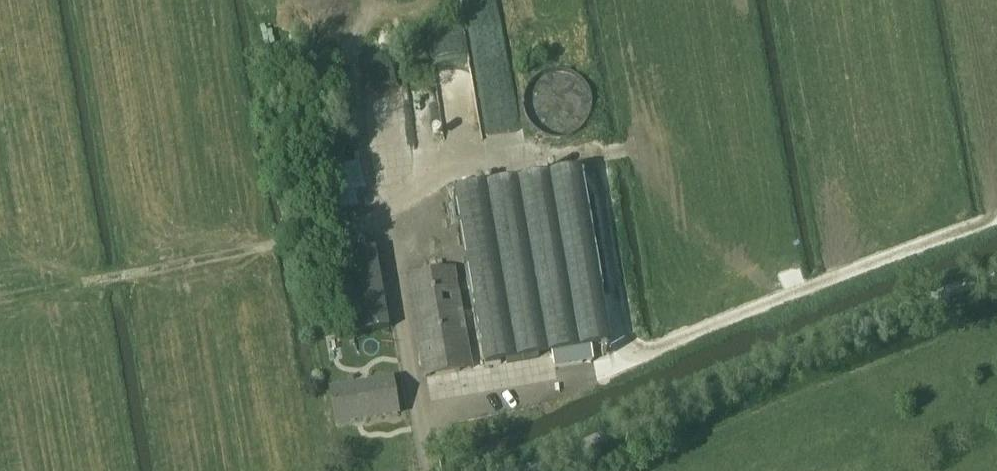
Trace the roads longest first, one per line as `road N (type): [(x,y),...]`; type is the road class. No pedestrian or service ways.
road 1 (track): [(431,470),(423,417),(591,382),(996,222)]
road 2 (unclassified): [(523,470),(996,283)]

